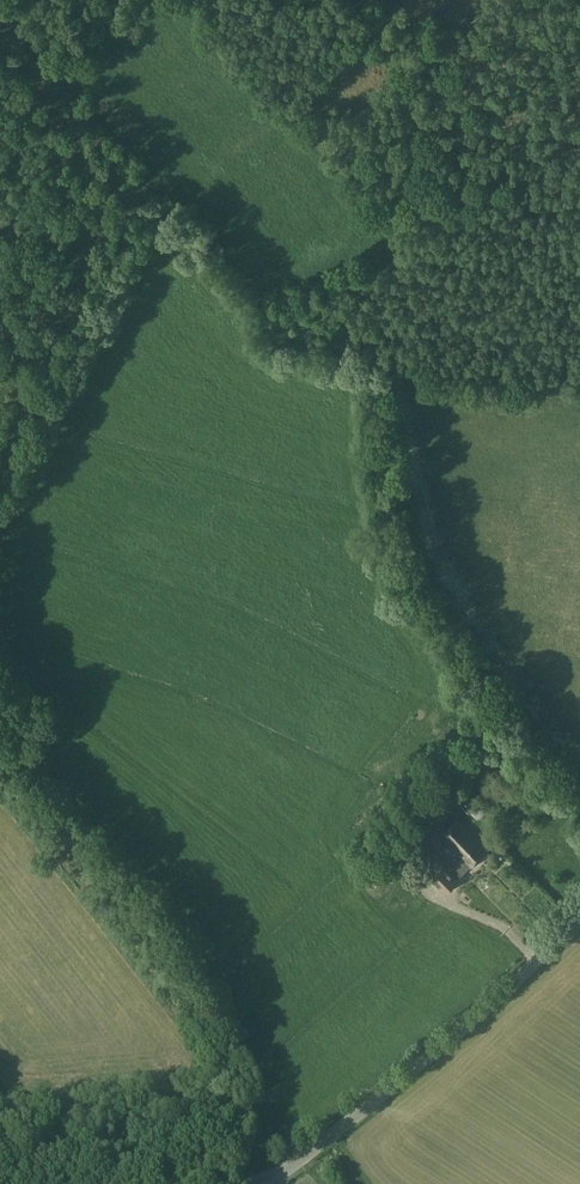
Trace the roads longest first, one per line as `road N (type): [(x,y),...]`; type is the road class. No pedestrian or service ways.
road 1 (tertiary): [(257,1182),(285,1171),(432,1055),(579,919)]

